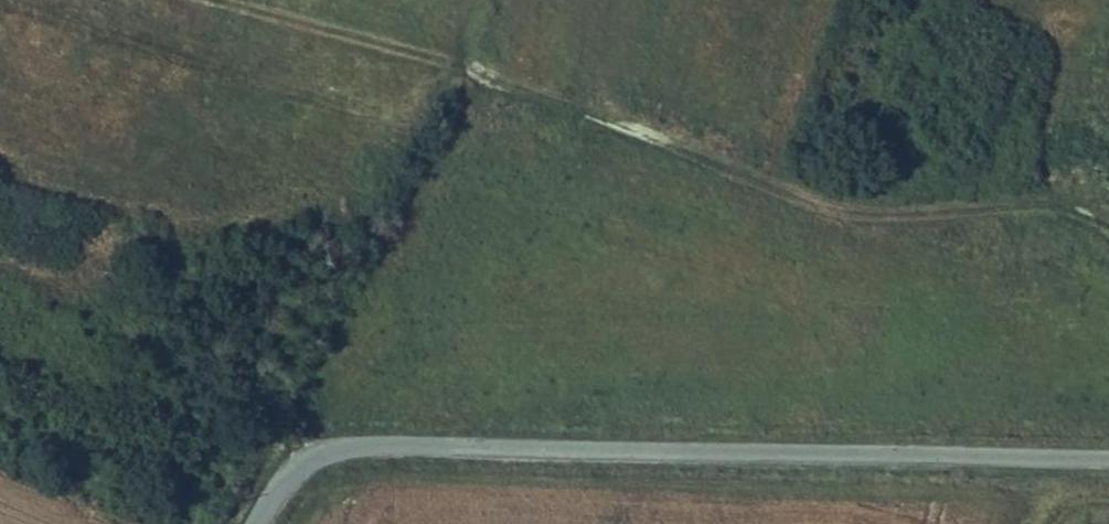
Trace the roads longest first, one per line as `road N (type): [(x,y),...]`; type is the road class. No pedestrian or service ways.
road 1 (track): [(3,0),(349,109),(374,110),(439,83),(480,80),(853,212),(956,211),(1056,196),(1108,210)]
road 2 (unclassified): [(257,523),(293,470),(326,451),(380,444),(1108,459)]

